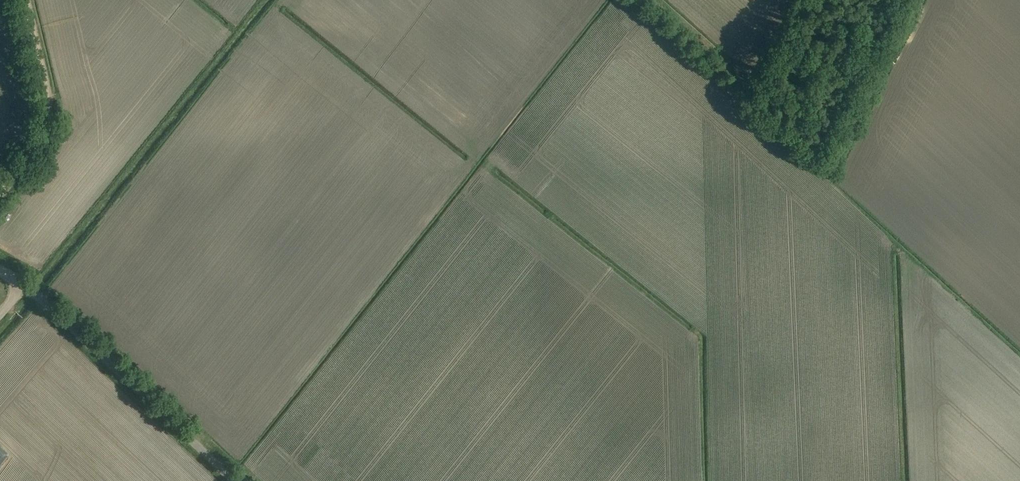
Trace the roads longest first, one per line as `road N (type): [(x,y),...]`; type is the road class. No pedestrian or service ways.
road 1 (unclassified): [(235,480),(35,295),(0,272)]
road 2 (track): [(0,193),(45,125),(27,0)]

